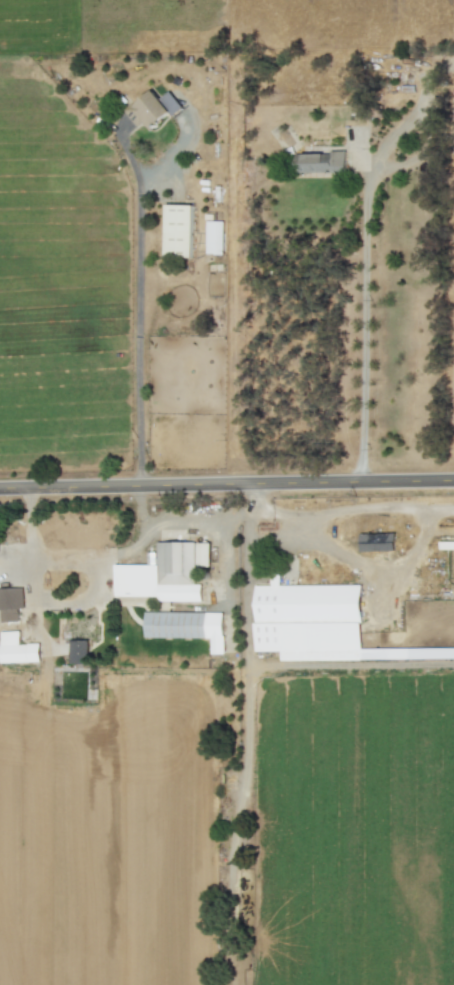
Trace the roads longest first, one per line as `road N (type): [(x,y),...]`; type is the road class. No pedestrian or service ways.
road 1 (tertiary): [(0,488),(453,480)]

